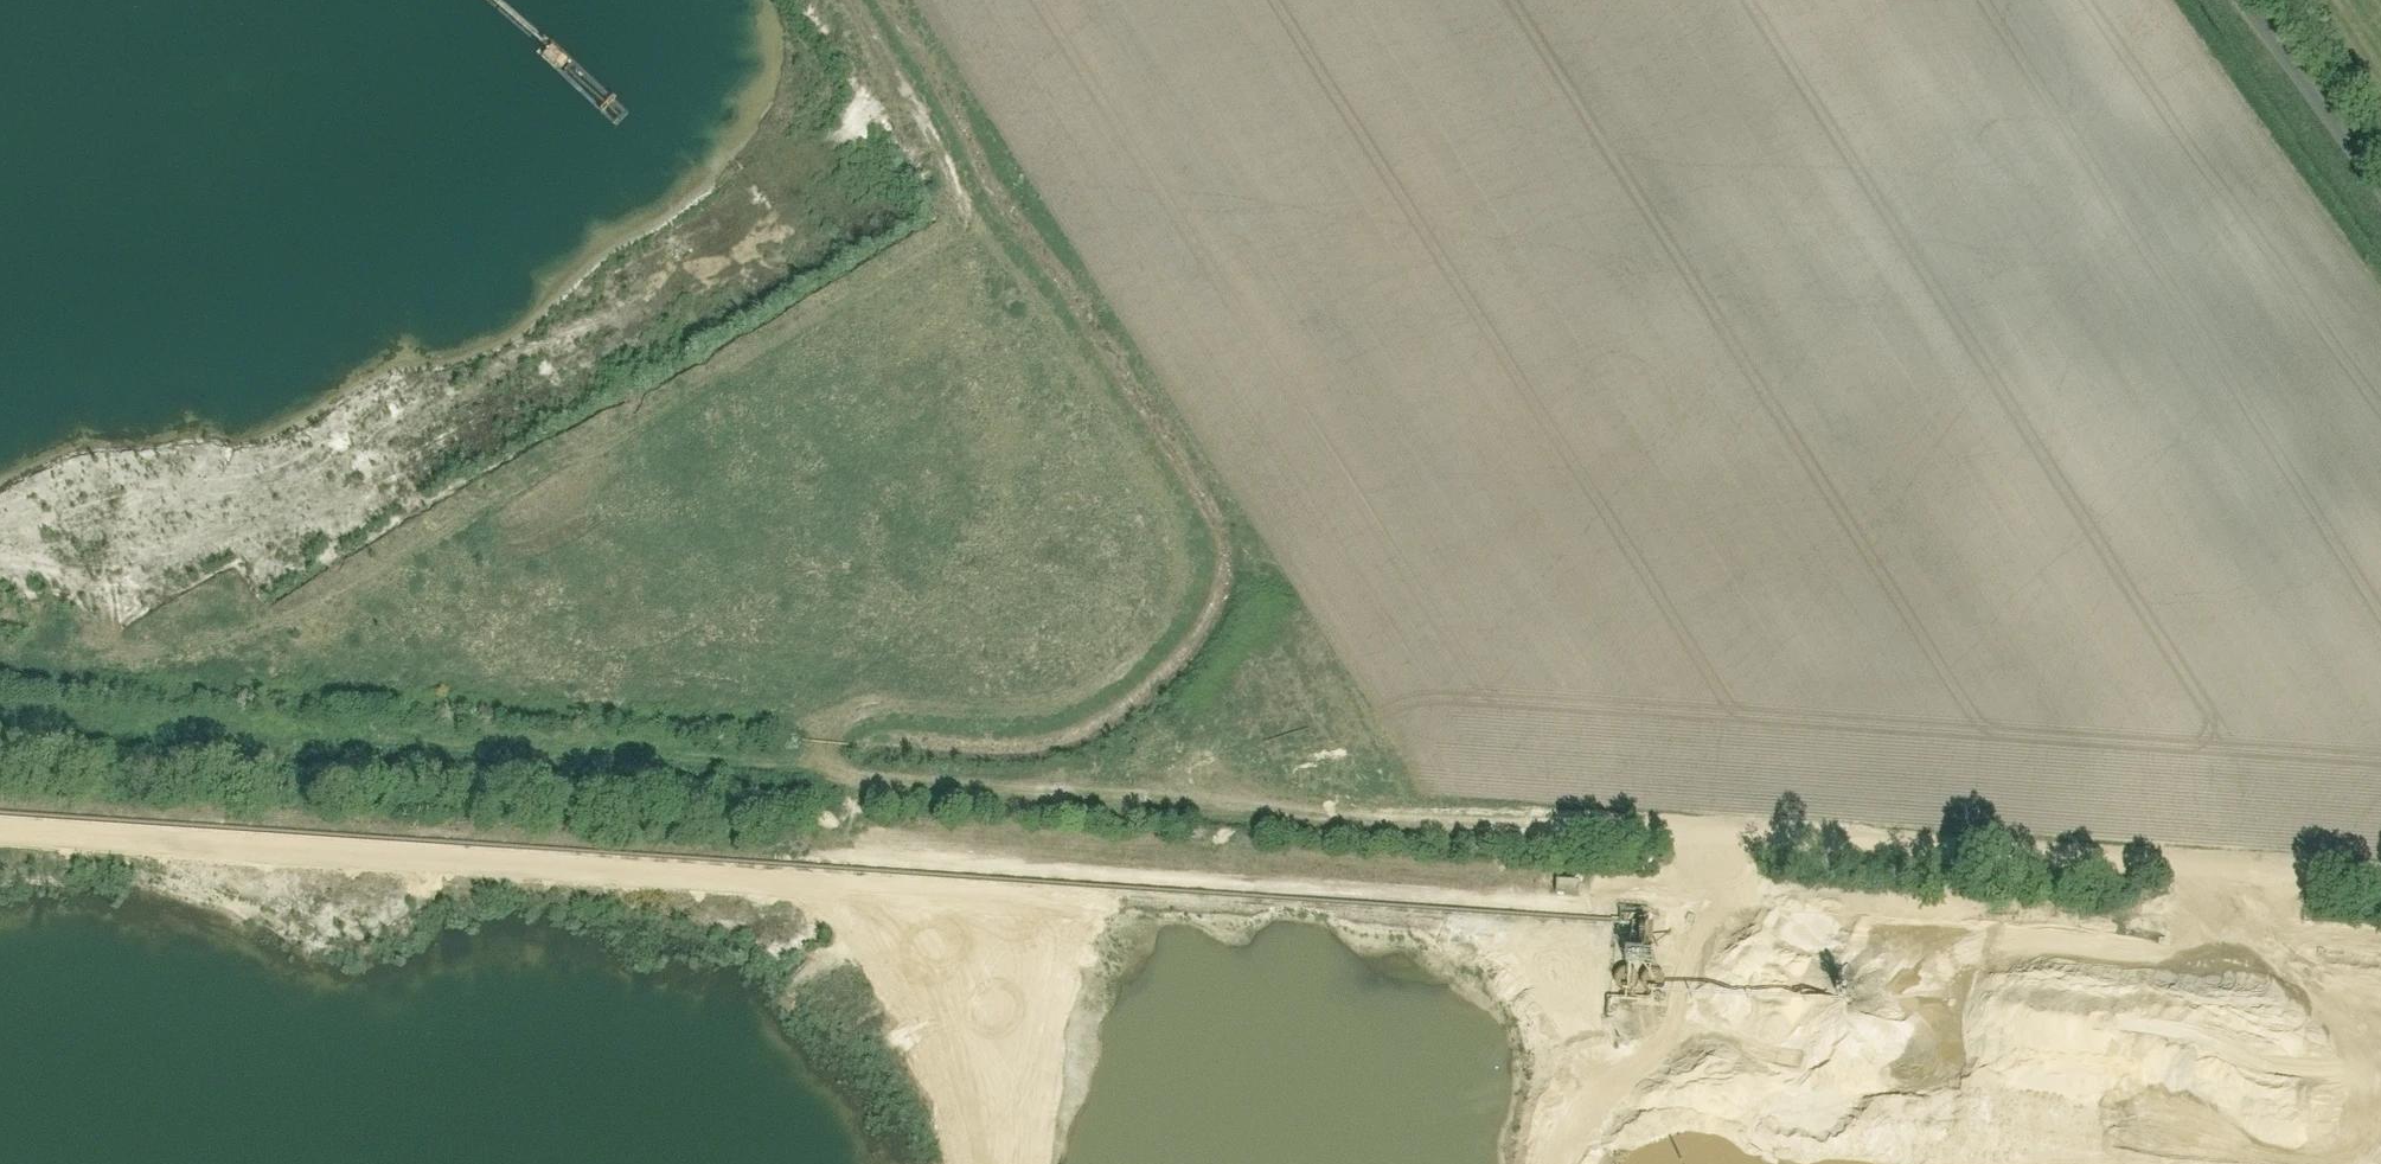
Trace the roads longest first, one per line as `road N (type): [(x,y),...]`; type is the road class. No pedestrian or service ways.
road 1 (track): [(2380,879),(1560,823)]
road 2 (unclassified): [(2380,194),(2242,0)]

